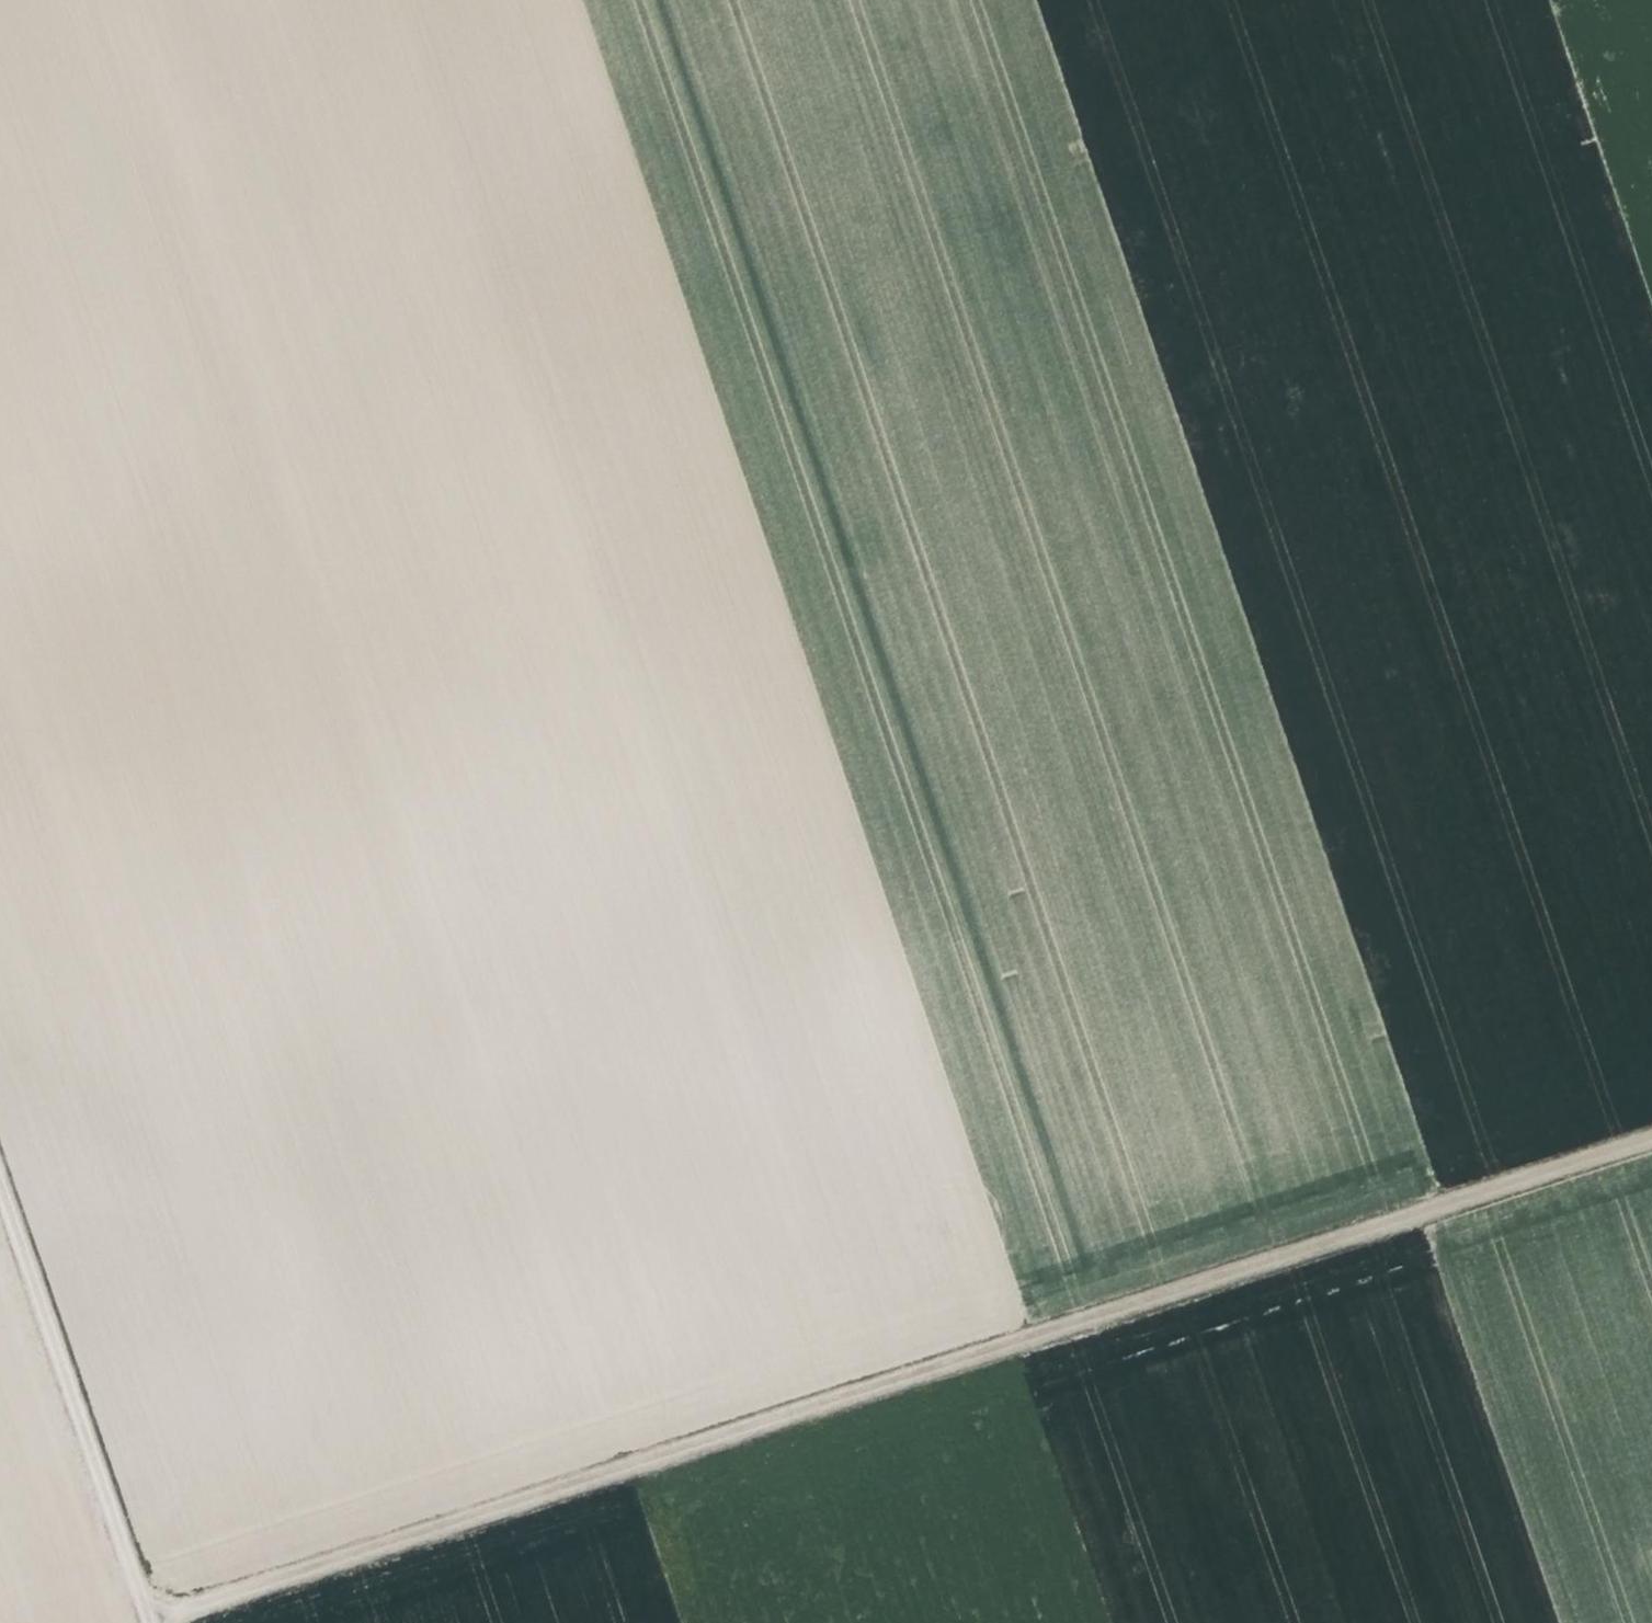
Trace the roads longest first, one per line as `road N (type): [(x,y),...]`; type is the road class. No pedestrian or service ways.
road 1 (track): [(146,1605),(1651,1130)]
road 2 (track): [(0,1176),(152,1622)]

